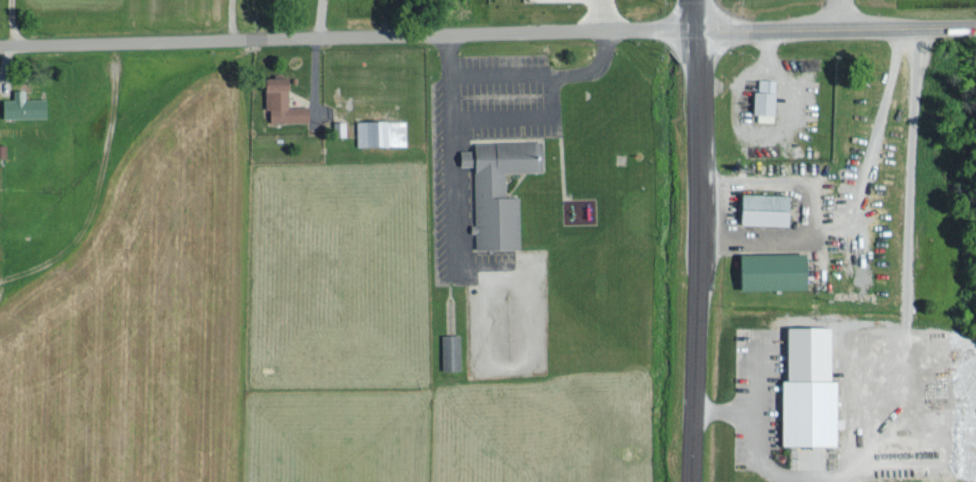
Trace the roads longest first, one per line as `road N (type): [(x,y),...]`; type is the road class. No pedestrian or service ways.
road 1 (residential): [(0,44),(696,29)]
road 2 (primary): [(690,481),(696,0)]
road 3 (secondary): [(696,29),(975,26)]

